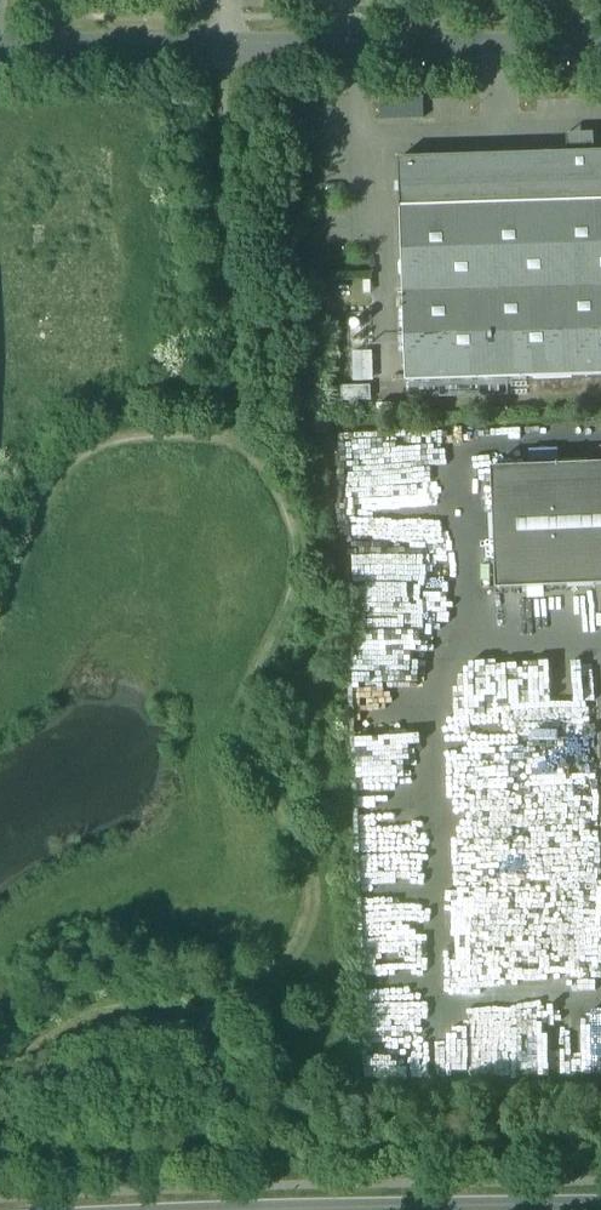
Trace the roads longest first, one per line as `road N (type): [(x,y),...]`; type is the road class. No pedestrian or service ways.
road 1 (unclassified): [(0,51),(600,62)]

